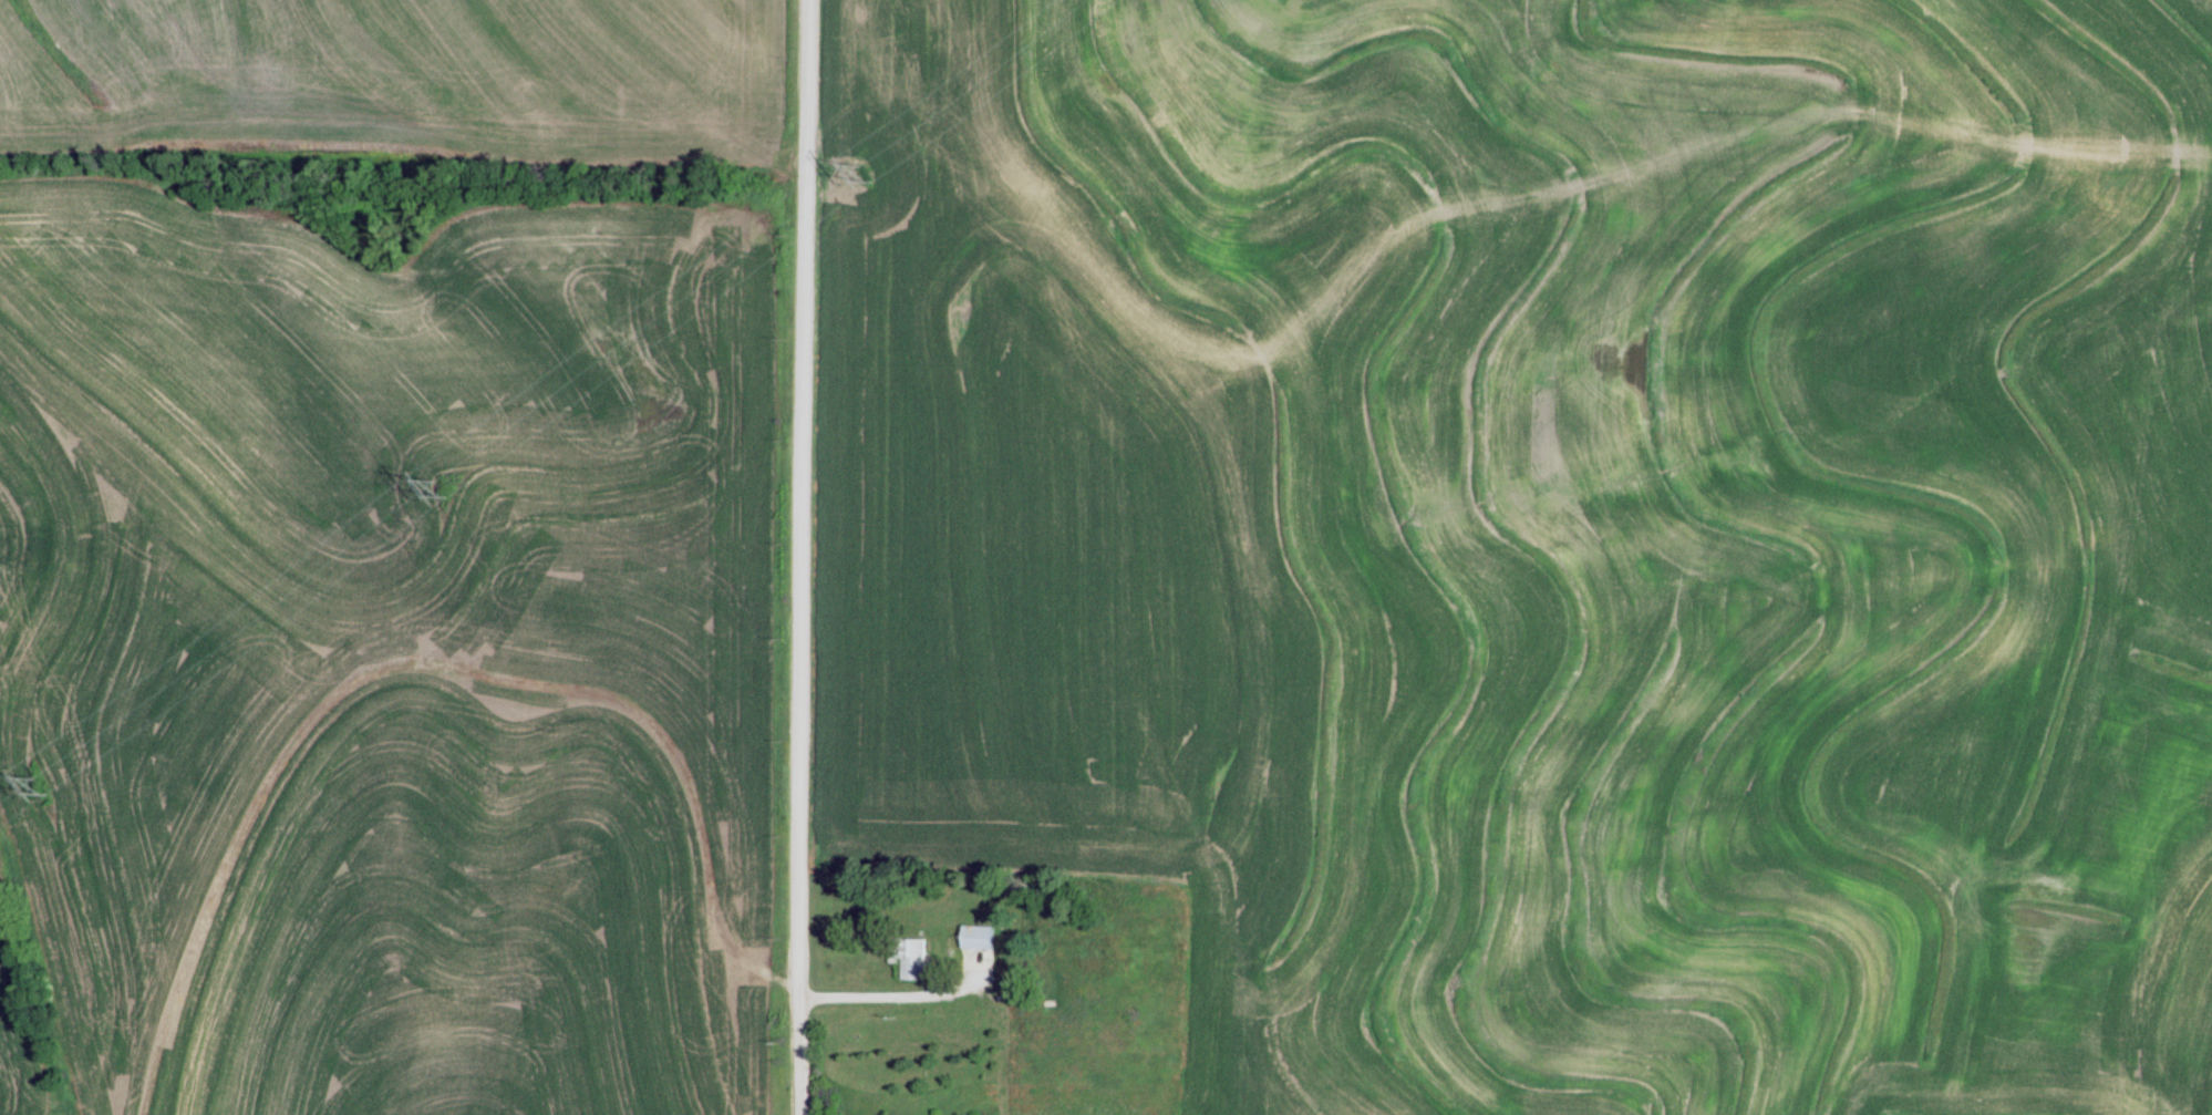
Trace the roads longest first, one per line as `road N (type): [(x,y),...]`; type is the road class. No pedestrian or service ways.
road 1 (residential): [(781,1114),(781,0)]

